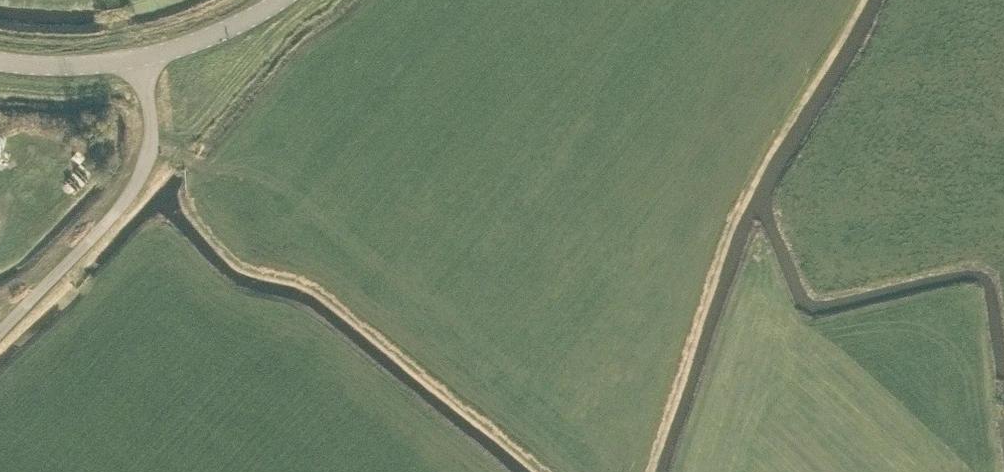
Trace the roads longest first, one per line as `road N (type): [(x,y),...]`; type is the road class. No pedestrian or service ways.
road 1 (tertiary): [(0,61),(66,65),(139,57),(233,27),(280,0)]

